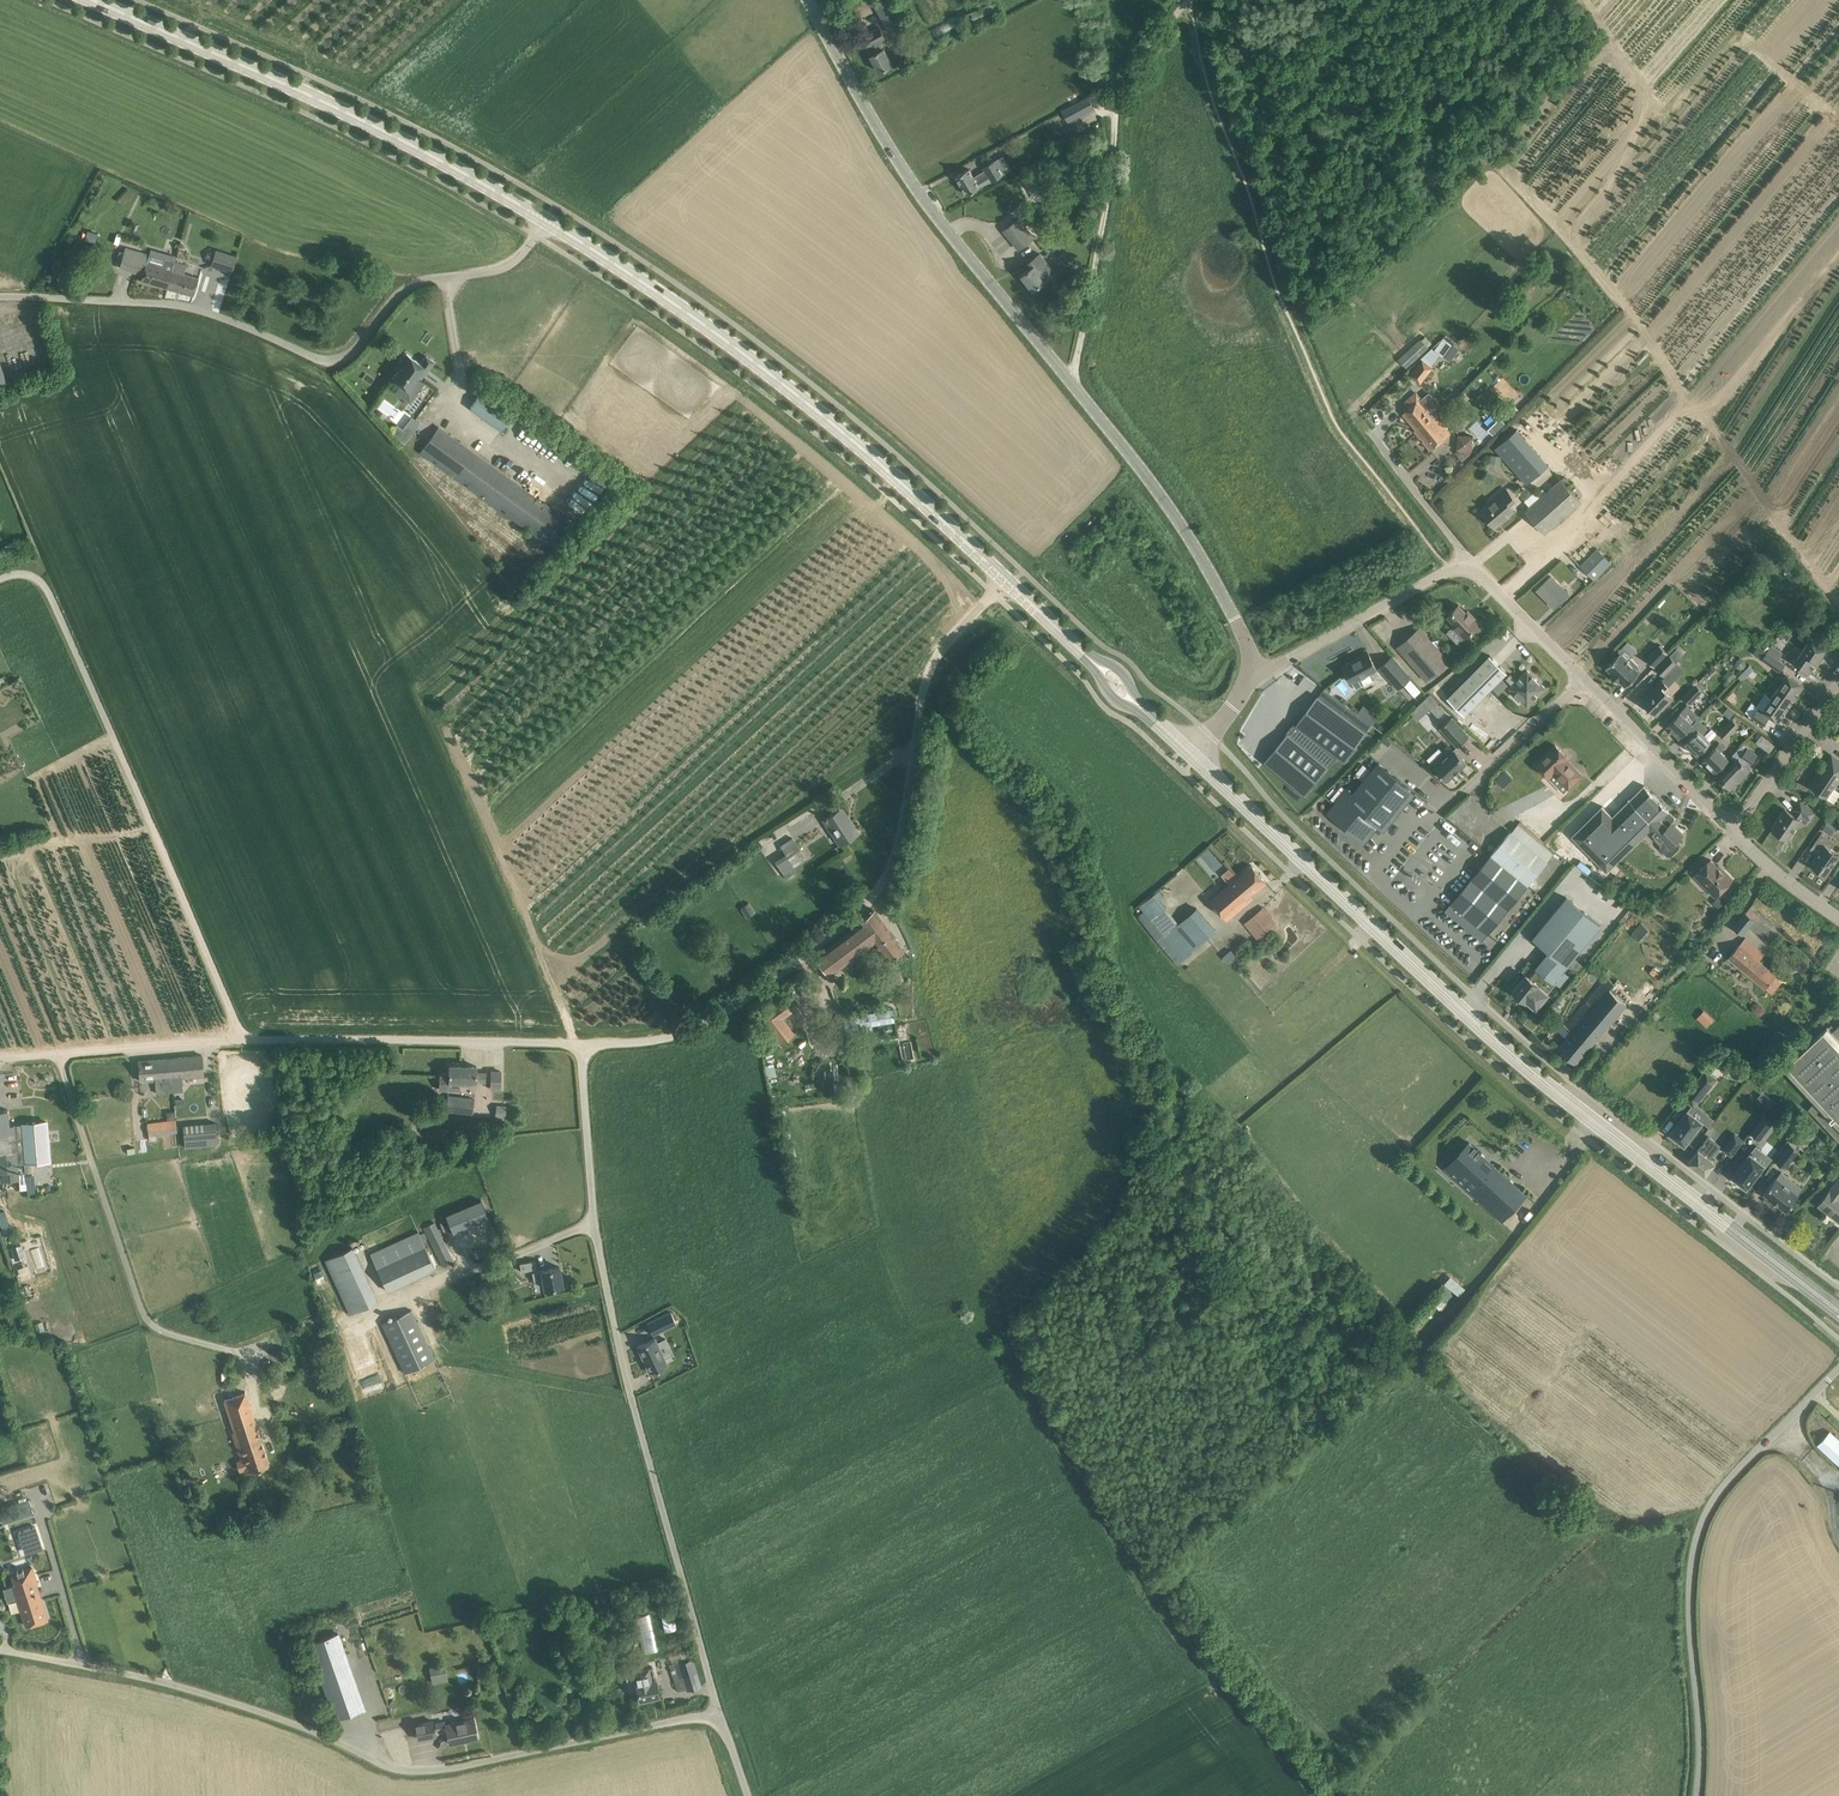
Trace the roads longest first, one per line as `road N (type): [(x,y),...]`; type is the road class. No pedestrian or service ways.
road 1 (secondary): [(1838,1310),(1555,1089),(1194,756)]
road 2 (tertiary): [(1256,680),(1253,648),(1163,486),(950,228),(901,159),(813,0)]
road 3 (unclassified): [(722,1702),(425,1766),(268,1703),(0,1643)]
road 4 (unclassified): [(994,593),(930,669),(901,846),(880,891),(850,926),(692,1036),(580,1044)]
road 5 (unclassified): [(722,1702),(606,1283),(580,1044)]
road 6 (unclassified): [(0,297),(183,306),(330,362),(347,359),(392,302),(419,282),(506,268),(545,219)]
road 7 (secondary): [(1009,582),(803,399),(545,219)]
road 8 (unclassified): [(246,1040),(49,590),(26,574),(0,579)]
road 9 (secondary): [(545,219),(353,115),(93,0)]
road 10 (track): [(1073,385),(1121,102),(1189,0)]
road 11 (unclassified): [(1790,1422),(1719,1501),(1701,1546),(1699,1795)]
road 12 (unclassified): [(1739,839),(1469,566)]
road 13 (unclassified): [(236,1351),(147,1320),(58,1052)]
road 14 (unclassified): [(580,1044),(246,1040)]
road 15 (unclassified): [(1256,680),(1449,570),(1469,566)]
road 16 (unclassified): [(246,1040),(58,1052)]
road 17 (residential): [(1838,687),(1739,839)]
road 18 (residential): [(1370,435),(1469,566)]
road 19 (unclassified): [(1838,922),(1739,839)]

